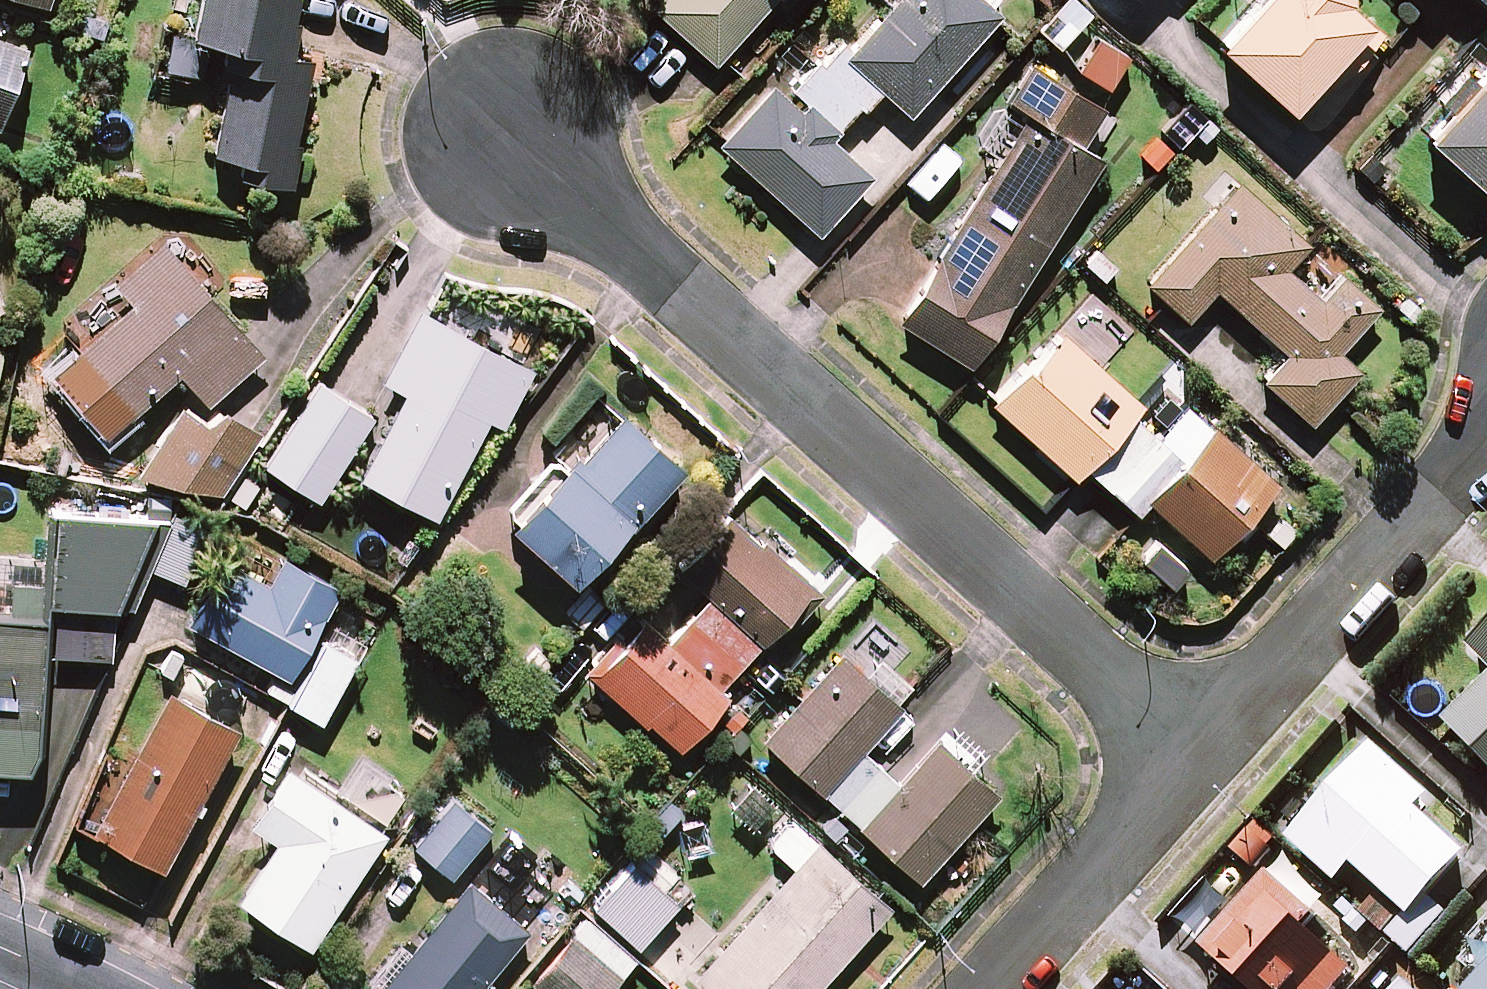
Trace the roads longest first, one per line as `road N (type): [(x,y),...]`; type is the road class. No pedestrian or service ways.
road 1 (residential): [(512,136),(1196,764)]
road 2 (residential): [(1486,434),(1196,764)]
road 3 (residential): [(1196,764),(992,988)]

